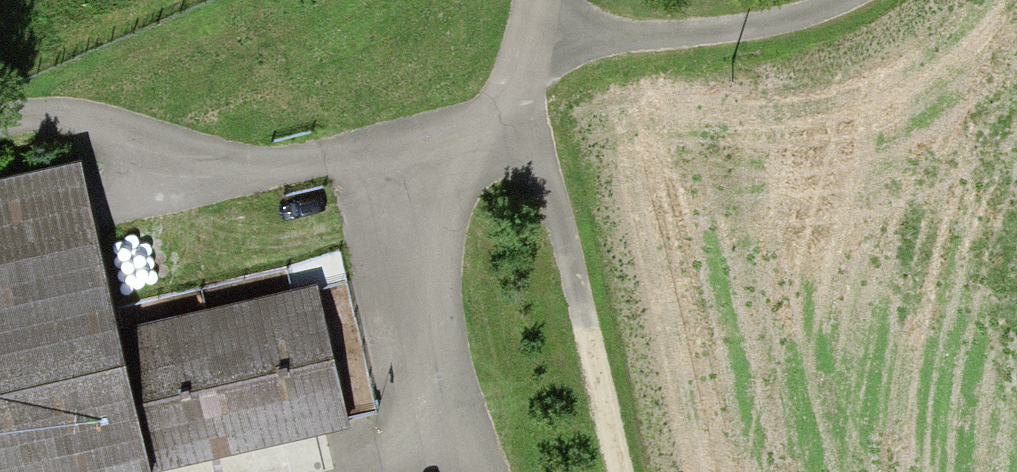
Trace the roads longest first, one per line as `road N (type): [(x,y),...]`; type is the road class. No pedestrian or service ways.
road 1 (track): [(548,34),(502,115),(552,225),(609,471)]
road 2 (track): [(452,181),(406,159),(206,172),(34,123),(0,130)]
road 3 (track): [(335,471),(412,446),(406,293),(452,181),(502,115)]
road 4 (track): [(544,0),(548,34),(633,37),(762,27),(850,0)]

